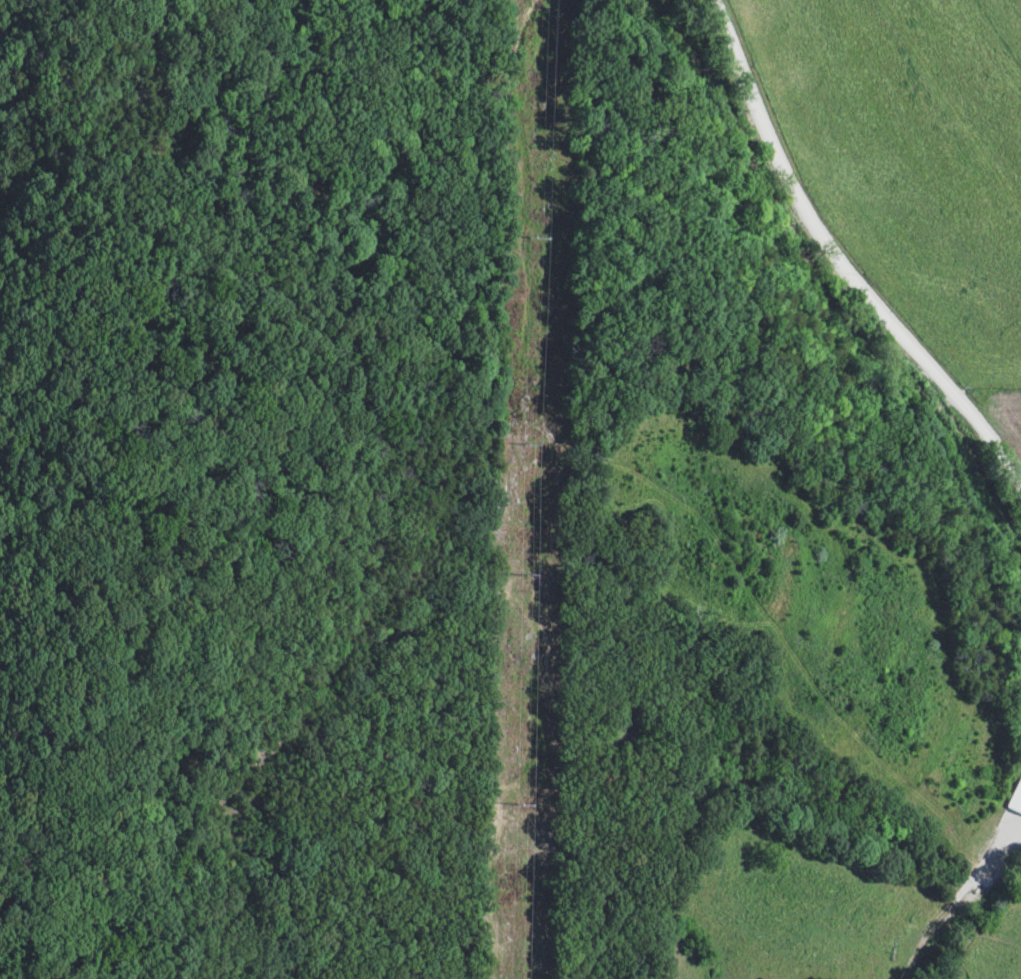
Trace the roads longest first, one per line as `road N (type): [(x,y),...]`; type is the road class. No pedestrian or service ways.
road 1 (residential): [(1020,489),(963,403),(876,309),(797,201),(718,0)]

